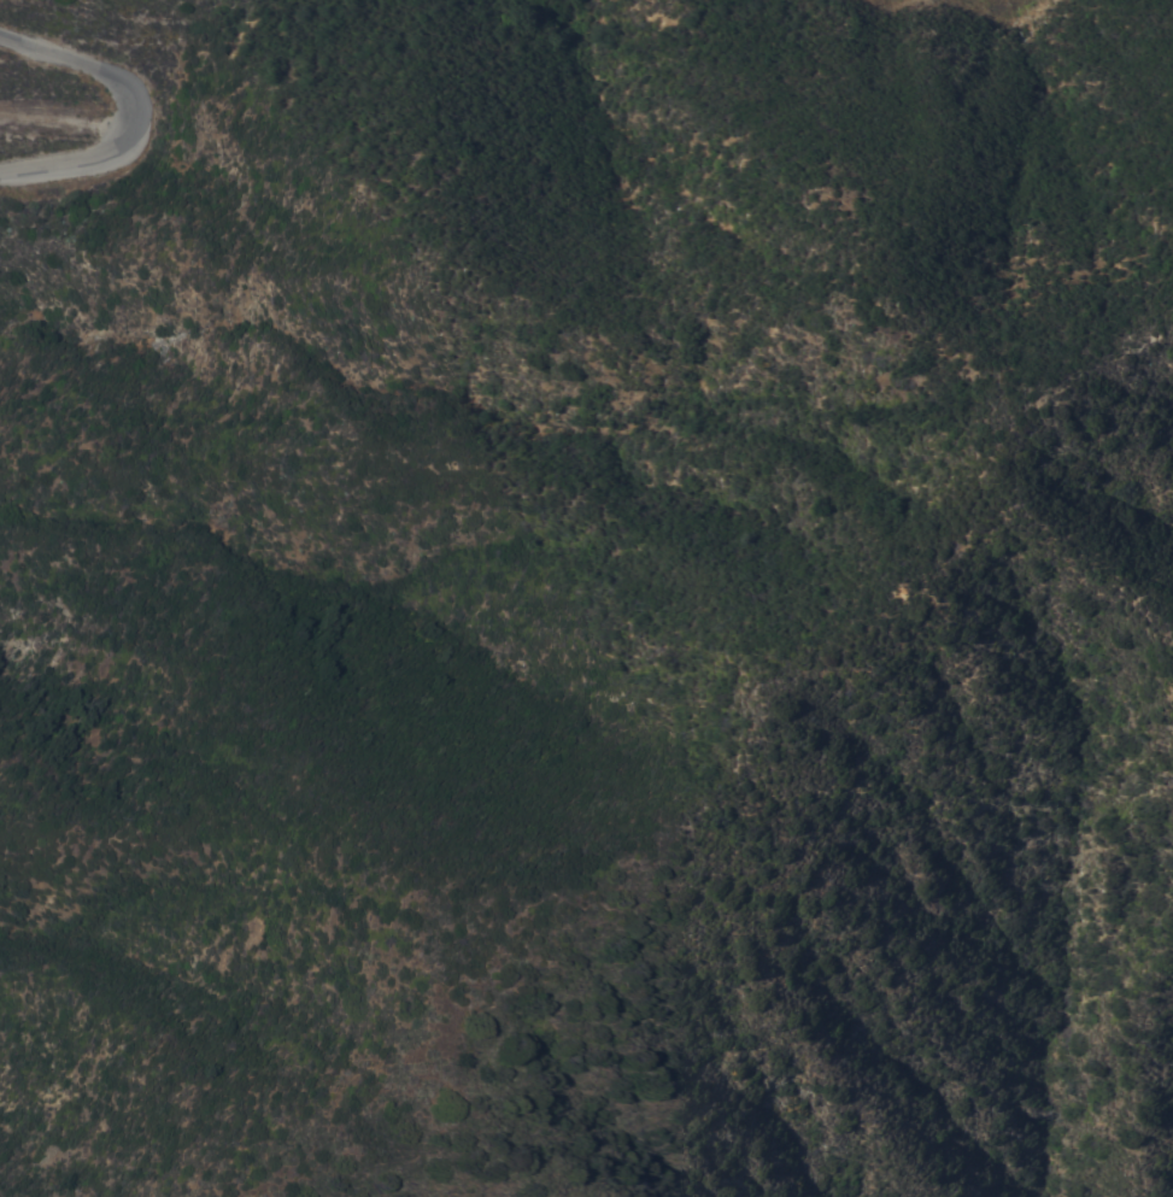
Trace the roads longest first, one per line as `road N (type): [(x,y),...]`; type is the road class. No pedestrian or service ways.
road 1 (residential): [(0,179),(92,165),(116,148),(127,123),(119,96),(100,78),(0,42)]

